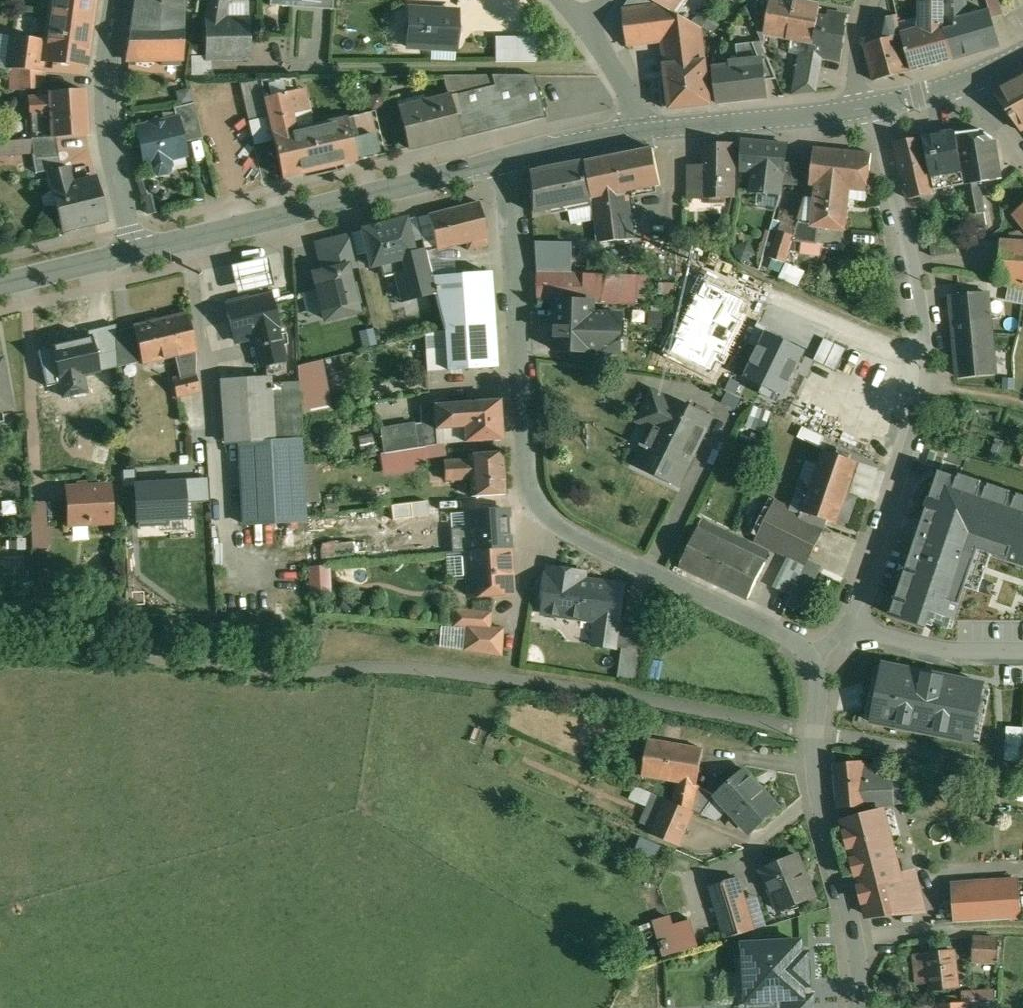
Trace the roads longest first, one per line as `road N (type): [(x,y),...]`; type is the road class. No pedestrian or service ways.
road 1 (residential): [(503,162),(536,505),(566,532),(771,628),(810,659)]
road 2 (residential): [(848,620),(911,442),(926,369),(918,290),(871,107)]
road 3 (tertiary): [(503,162),(136,253)]
road 4 (residential): [(810,659),(819,696),(815,767),(852,925),(856,1007)]
road 5 (residential): [(136,253),(111,150),(113,0)]
road 6 (tertiary): [(871,107),(651,133)]
road 7 (residential): [(848,620),(923,646),(1022,653)]
road 8 (tertiary): [(651,133),(503,162)]
road 9 (tertiary): [(136,253),(0,284)]
road 10 (residential): [(583,26),(651,133)]

